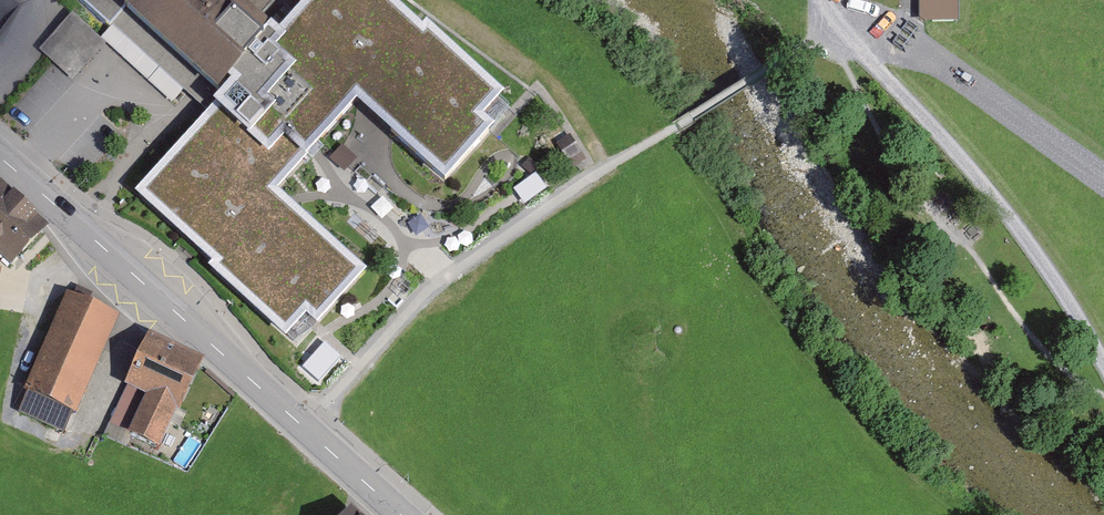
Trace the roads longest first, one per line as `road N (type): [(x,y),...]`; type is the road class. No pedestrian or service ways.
road 1 (tertiary): [(402,514),(0,158)]
road 2 (track): [(836,26),(980,185),(1103,364)]

